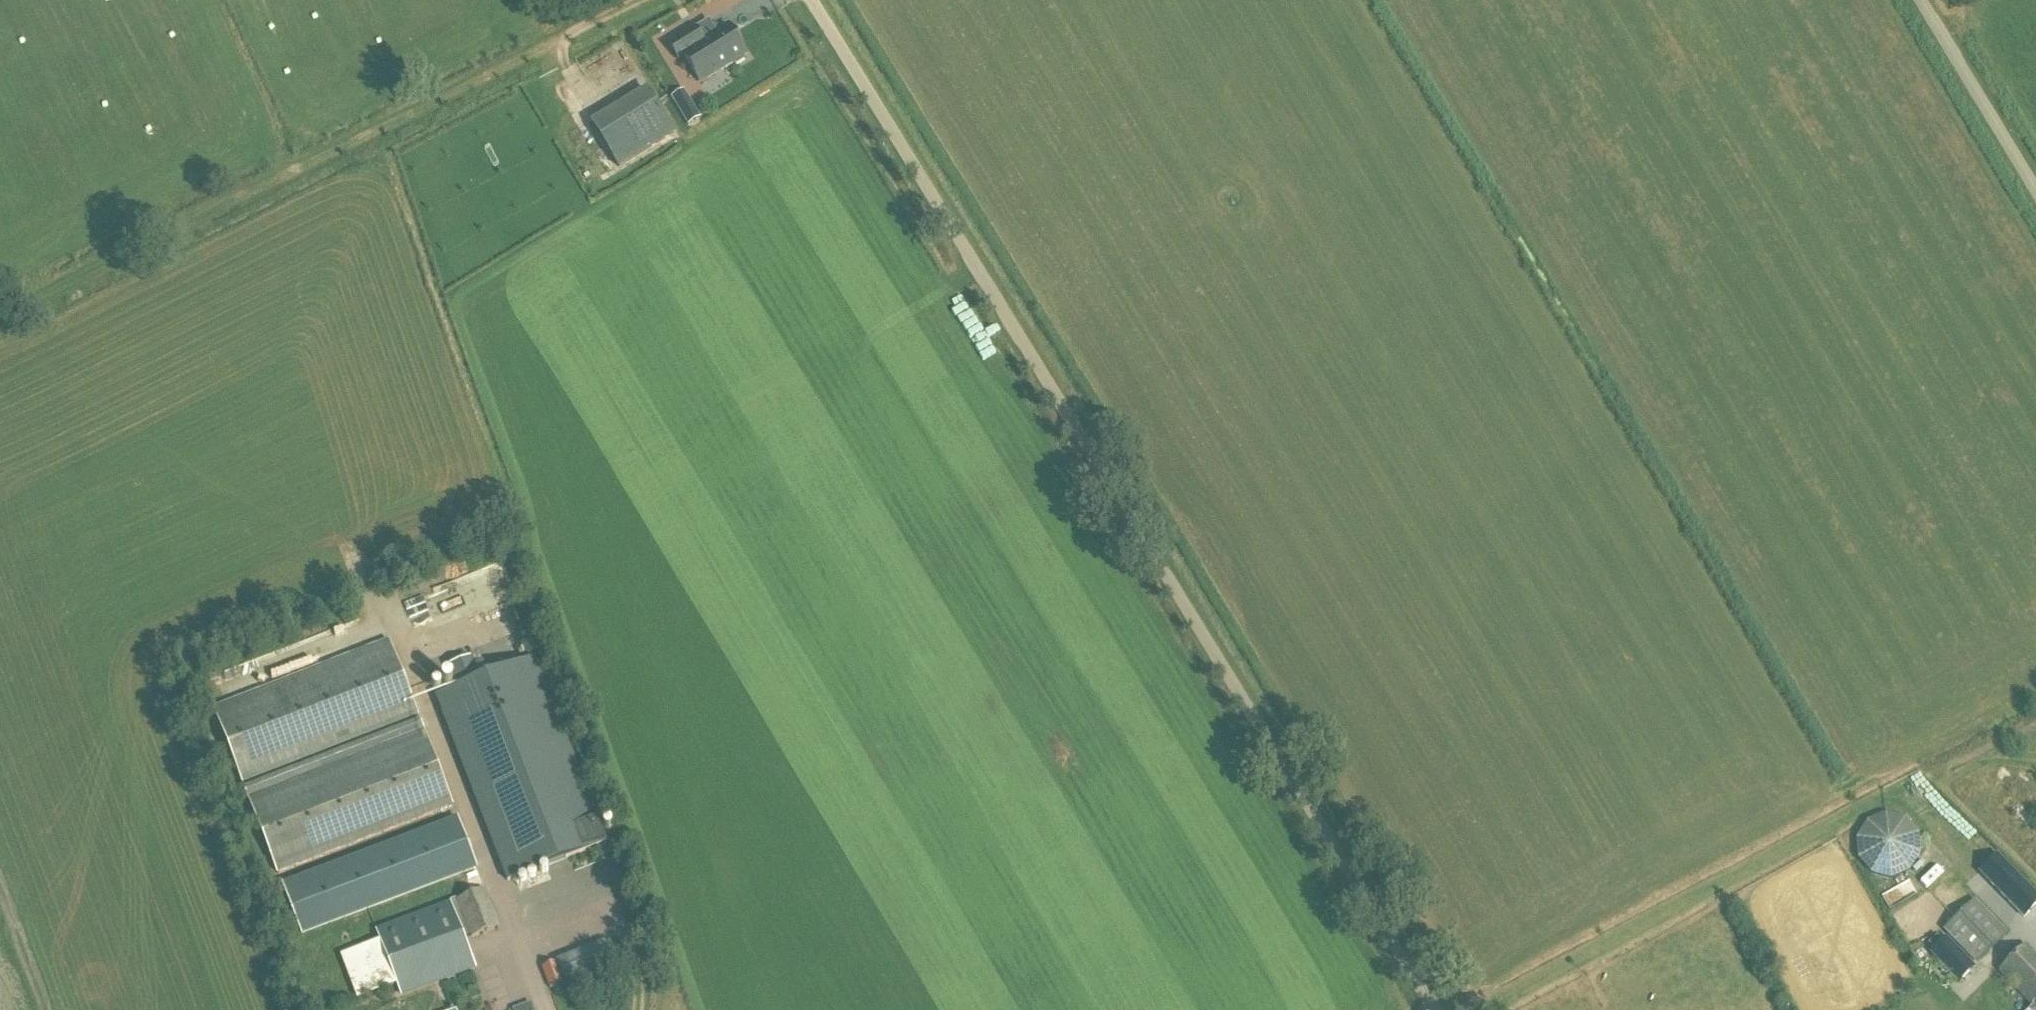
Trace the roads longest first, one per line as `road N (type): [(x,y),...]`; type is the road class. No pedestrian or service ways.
road 1 (unclassified): [(1430,1009),(811,0)]
road 2 (track): [(0,320),(644,0)]
road 3 (unclassified): [(2035,193),(1919,0)]
road 4 (track): [(44,1009),(0,891)]

